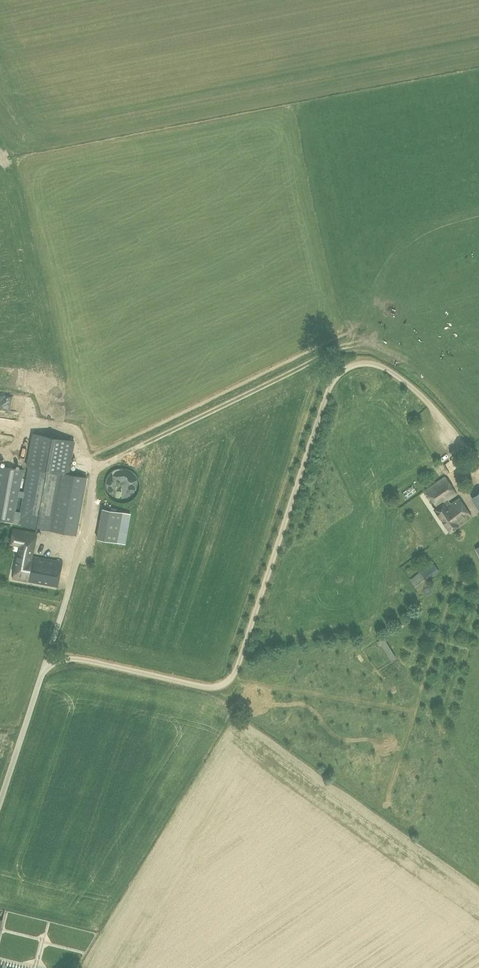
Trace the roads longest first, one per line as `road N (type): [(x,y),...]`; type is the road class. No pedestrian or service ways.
road 1 (track): [(42,673),(72,658),(201,686),(230,681),(333,381),(351,366),(373,363),(413,386),(478,467)]
road 2 (unclassified): [(0,803),(73,573),(95,474)]

